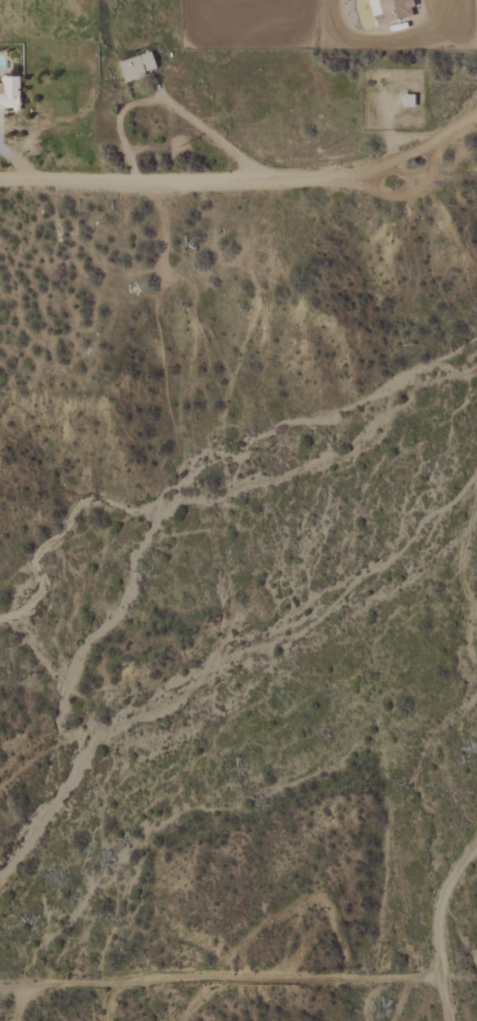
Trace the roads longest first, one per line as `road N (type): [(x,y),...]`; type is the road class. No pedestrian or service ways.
road 1 (residential): [(0,187),(333,178),(451,138),(476,112)]
road 2 (track): [(438,976),(64,983),(31,992),(19,1020)]
road 3 (track): [(257,183),(186,113),(139,101),(123,108),(119,122),(131,188)]
road 4 (residential): [(476,844),(439,905),(434,933),(446,1020)]

